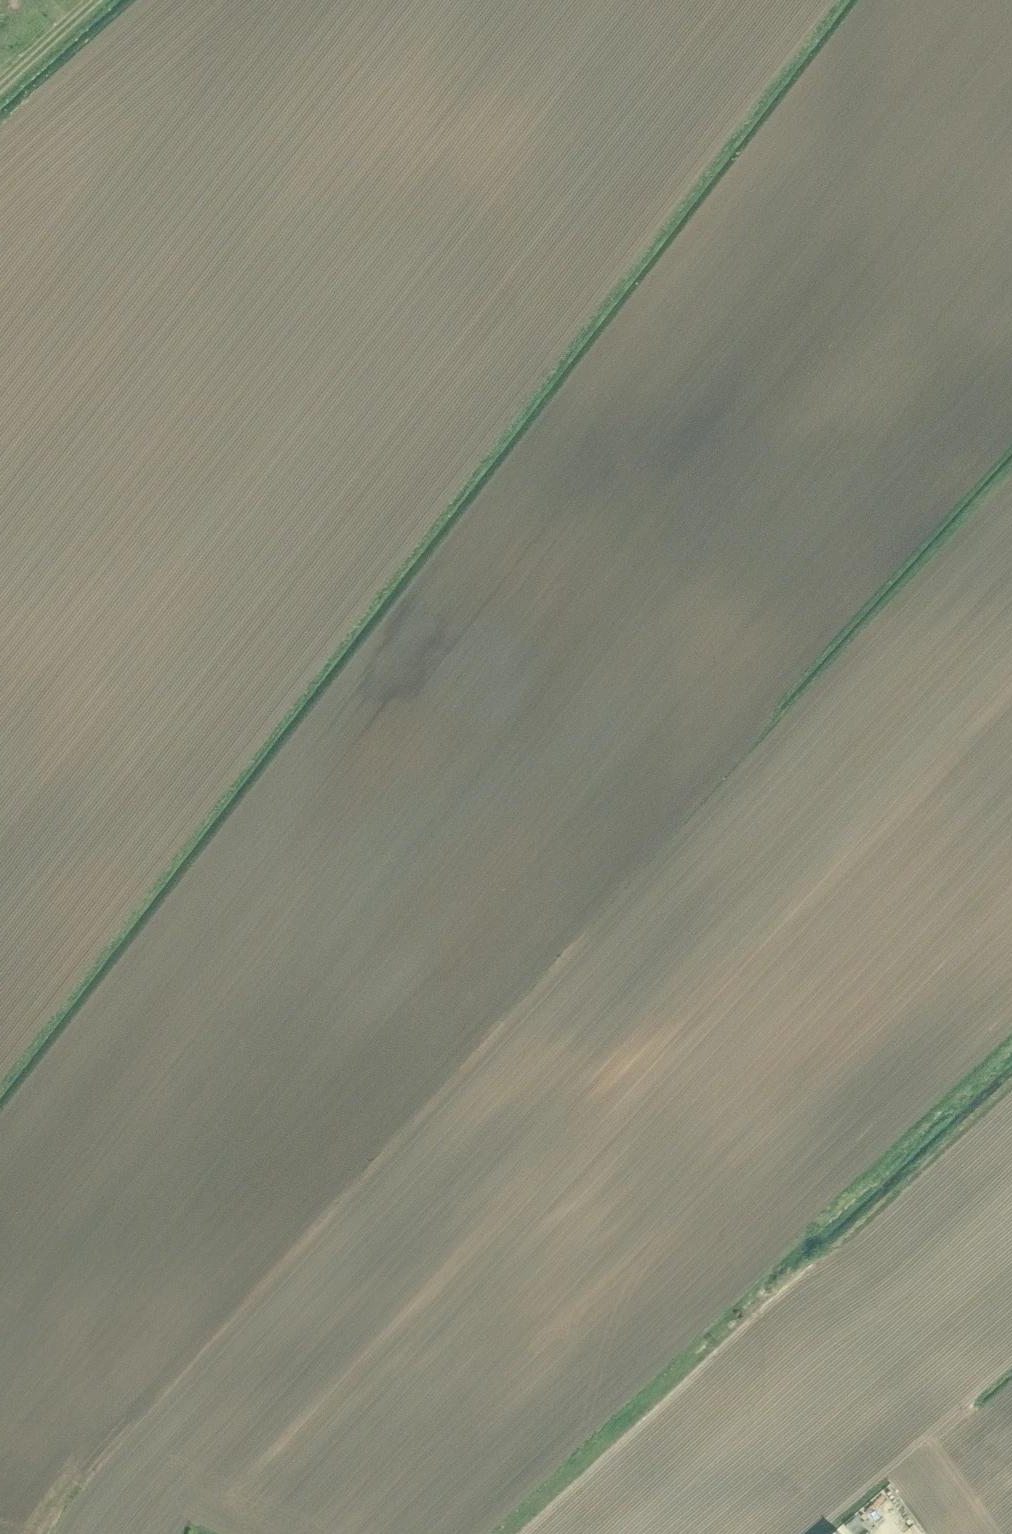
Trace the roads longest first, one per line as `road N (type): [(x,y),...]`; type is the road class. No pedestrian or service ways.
road 1 (track): [(0,87),(94,0)]

